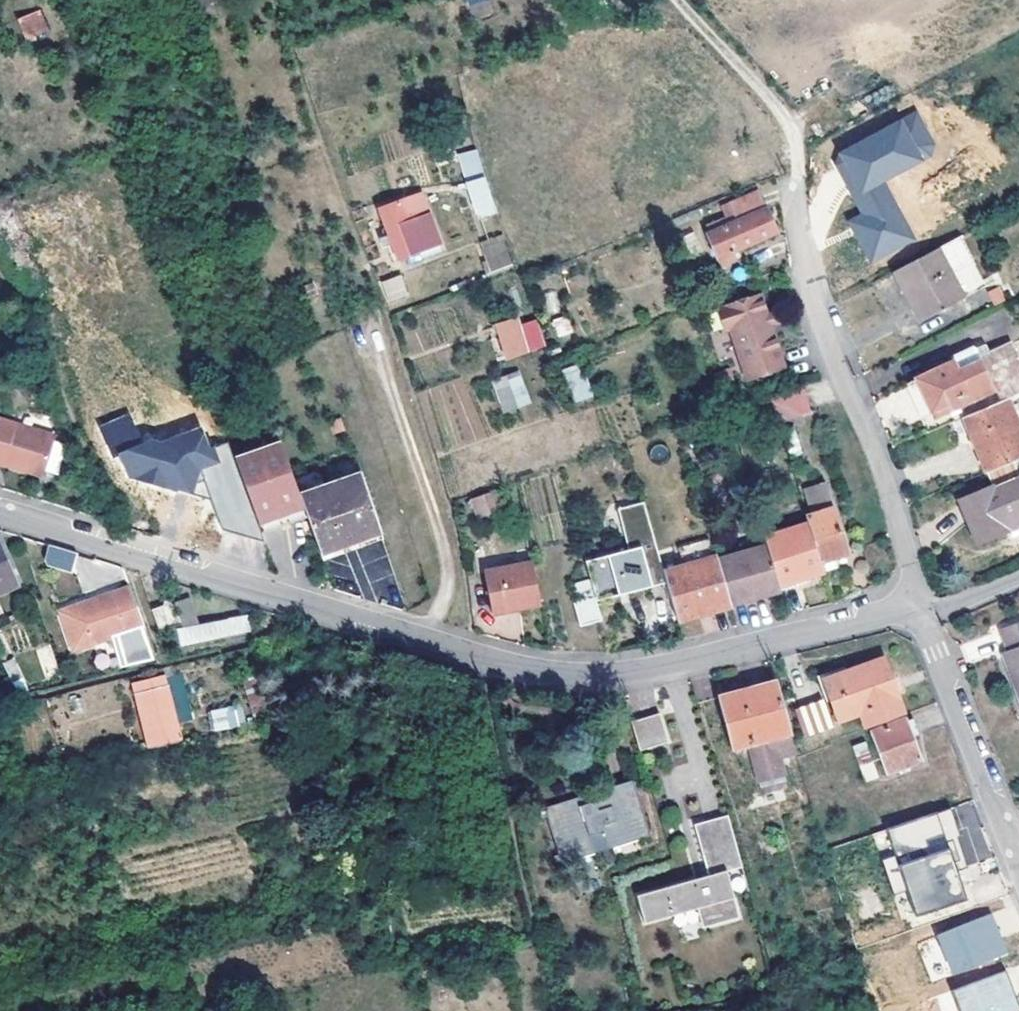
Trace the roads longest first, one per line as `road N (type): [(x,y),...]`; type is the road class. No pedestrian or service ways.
road 1 (residential): [(911,611),(892,609),(622,674),(568,675),(506,663),(0,510)]
road 2 (residential): [(797,178),(817,307),(912,573),(911,611)]
road 3 (residential): [(922,621),(1018,868)]
road 4 (track): [(680,0),(795,128),(797,178)]

